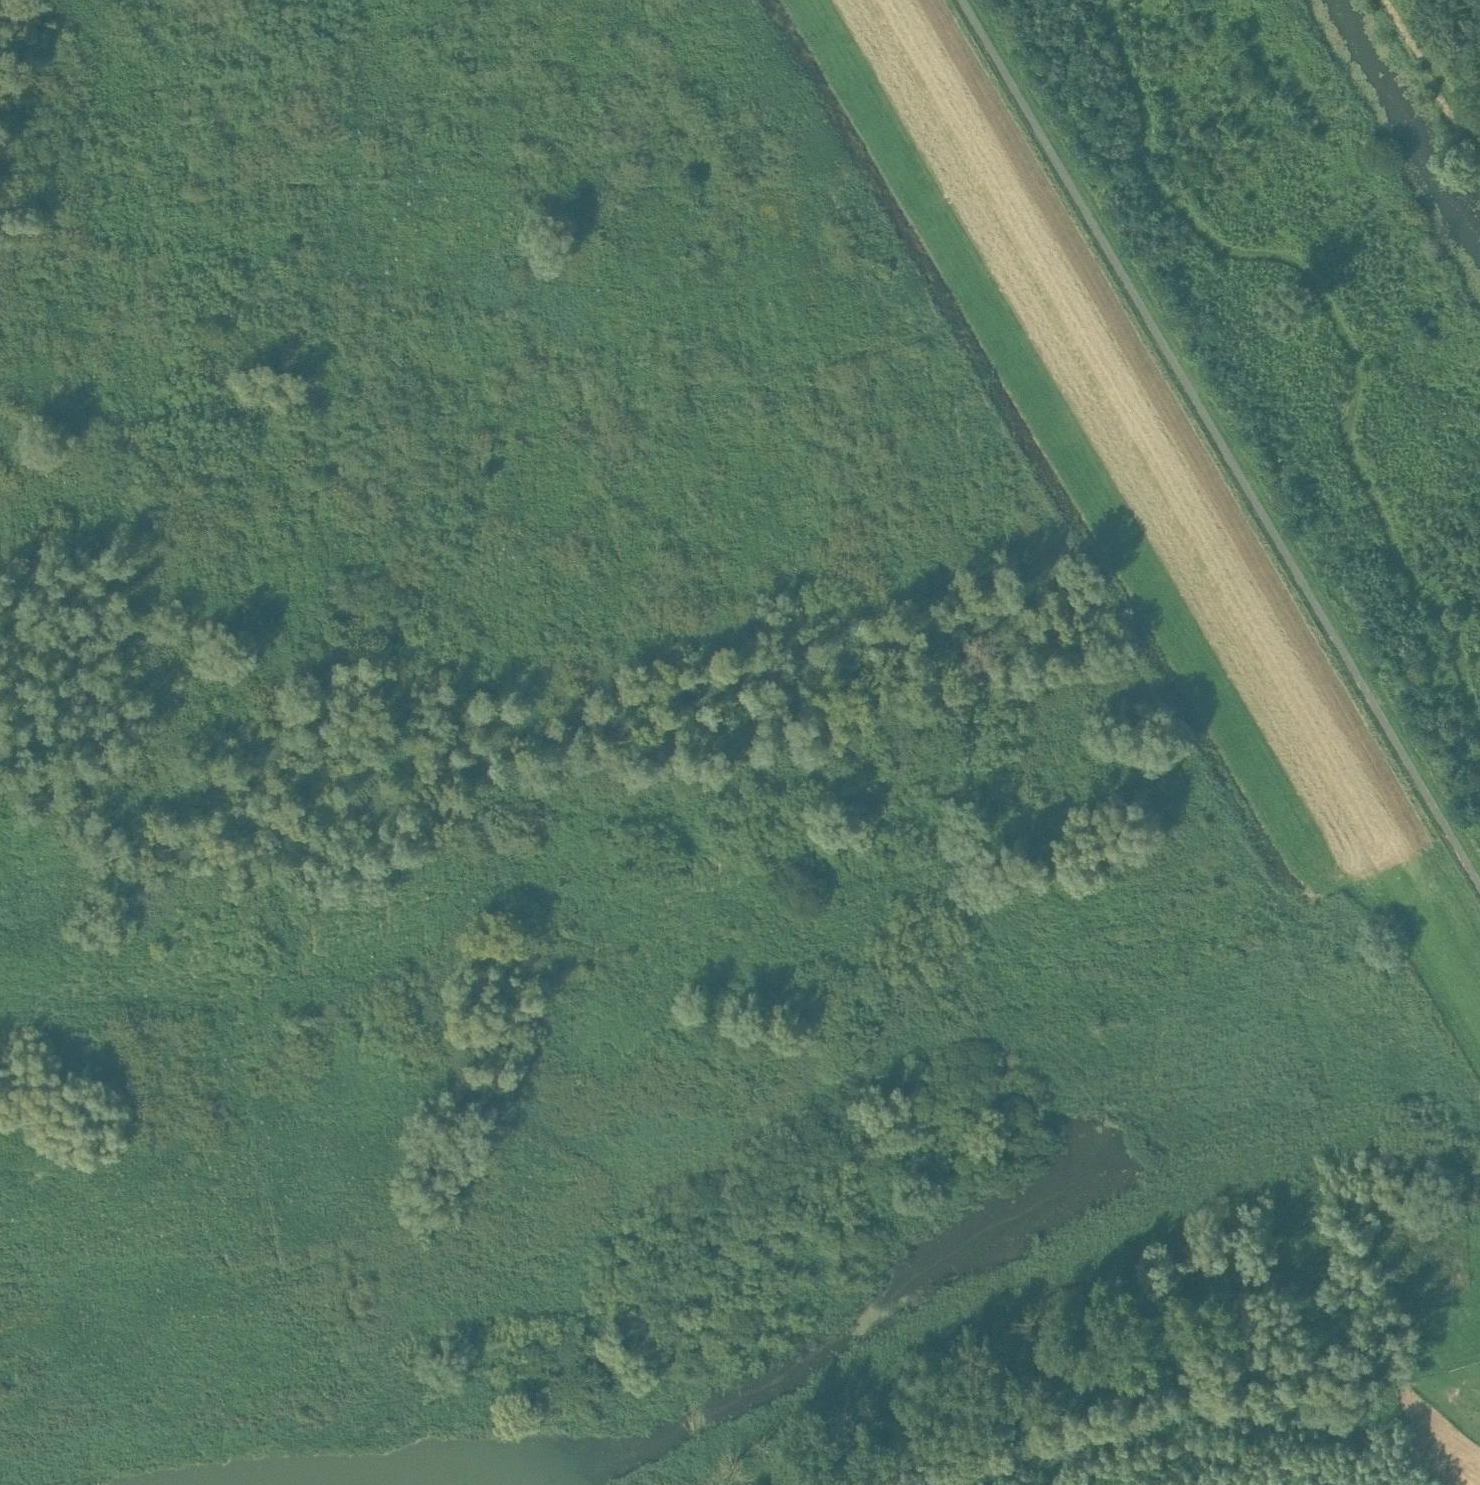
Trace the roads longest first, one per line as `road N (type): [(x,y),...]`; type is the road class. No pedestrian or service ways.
road 1 (track): [(1479,141),(1398,0)]

